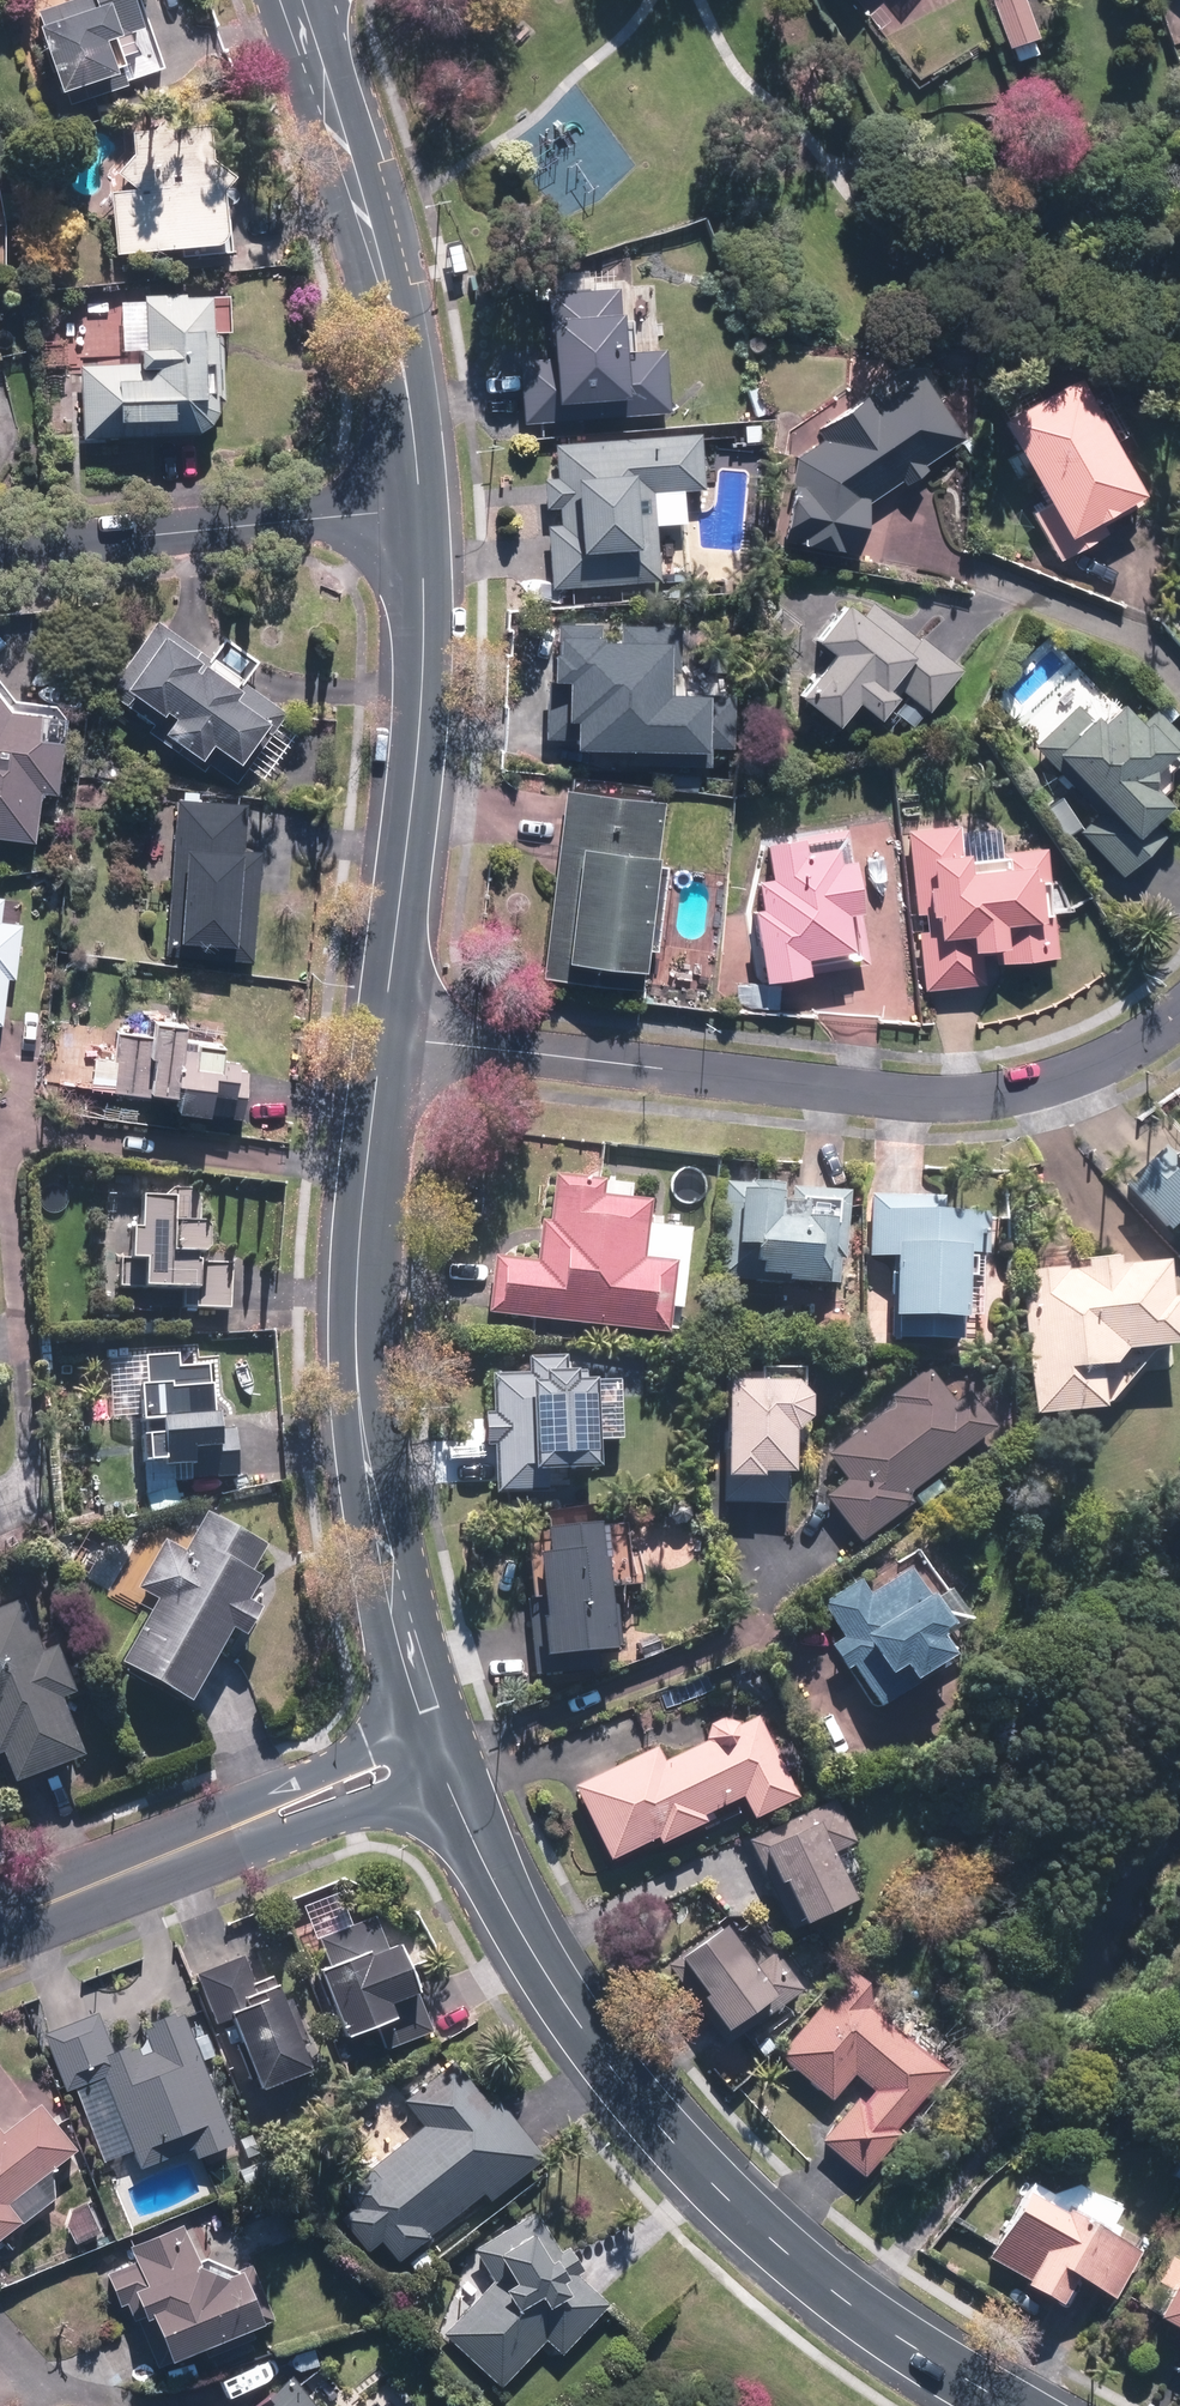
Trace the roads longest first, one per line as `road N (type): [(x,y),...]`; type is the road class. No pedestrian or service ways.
road 1 (tertiary): [(456,1783),(533,1950),(601,2054),(671,2138),(754,2225),(855,2312),(1008,2405)]
road 2 (residential): [(382,1036),(699,1077),(995,1095),(1130,1049),(1179,1008)]
road 3 (tertiary): [(382,1036),(361,1222),(356,1355),(392,1585),(430,1714)]
road 4 (tertiary): [(421,506),(422,675),(382,1036)]
road 5 (tertiary): [(304,0),(392,305),(421,506)]
road 6 (residential): [(421,506),(0,550)]
road 7 (tertiary): [(176,1856),(327,1753),(430,1714)]
road 8 (tertiary): [(456,1783),(350,1818),(176,1856)]
road 9 (tertiary): [(0,1926),(176,1856)]

